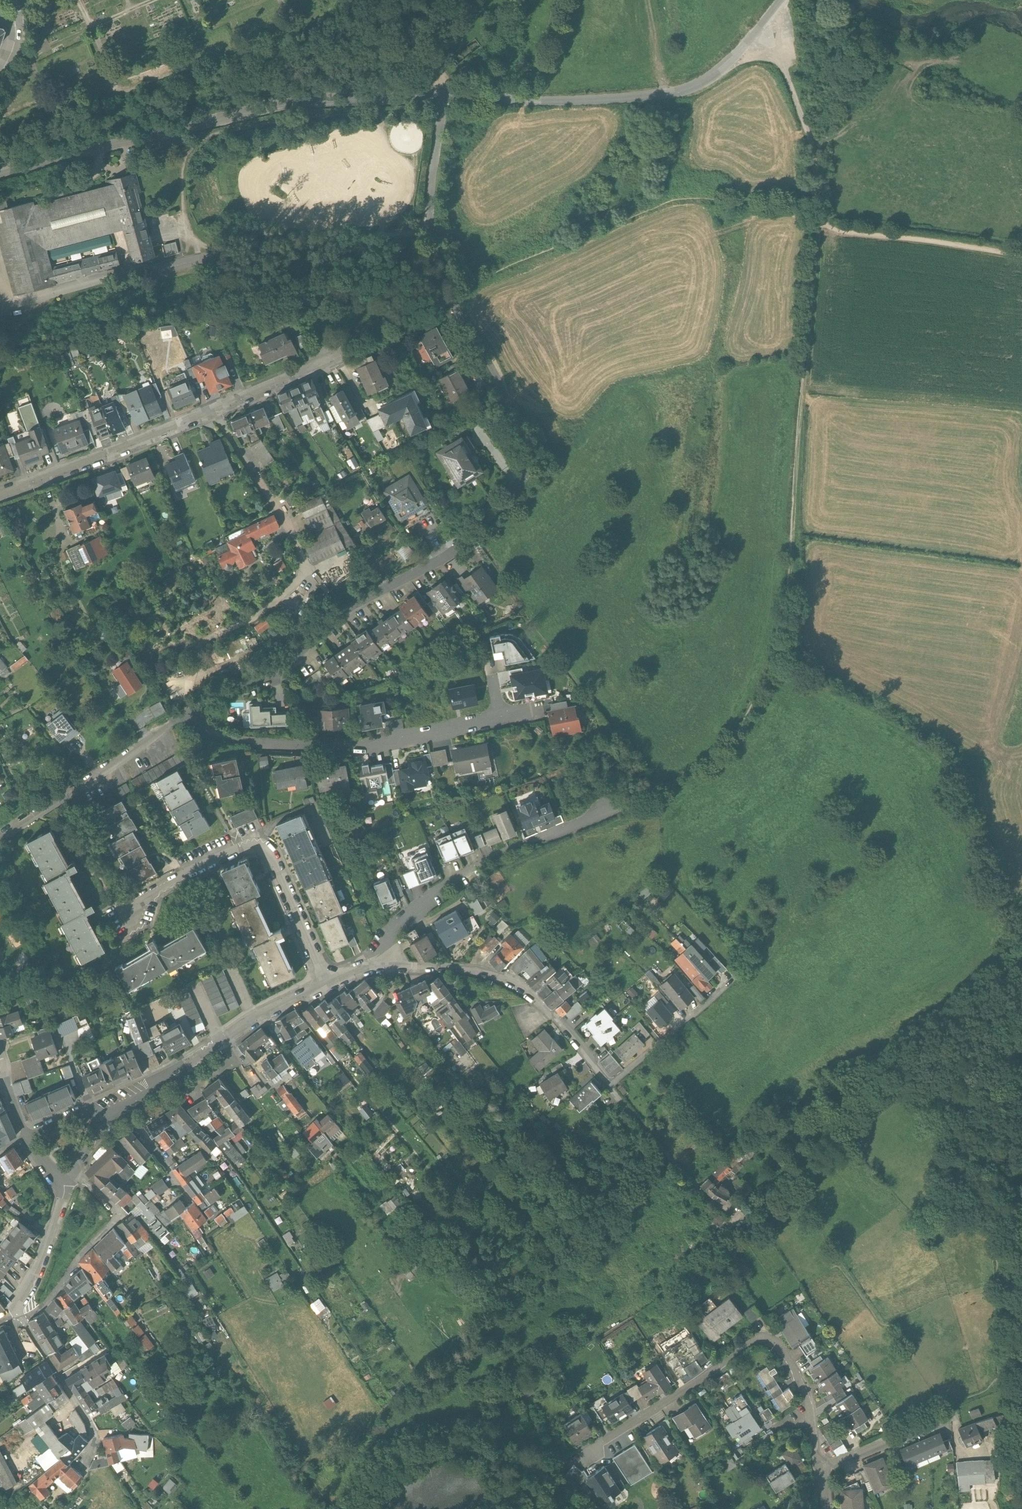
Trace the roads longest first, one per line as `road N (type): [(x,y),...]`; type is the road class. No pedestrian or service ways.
road 1 (residential): [(194,714),(292,668),(378,596),(468,542),(524,469),(501,389),(457,314),(434,243),(442,98)]
road 2 (track): [(821,225),(790,579),(773,663),(725,747),(652,792),(595,815)]
road 3 (unclassified): [(0,173),(293,103),(442,98)]
road 4 (unclassified): [(442,98),(676,95),(733,57),(781,0)]
road 5 (residential): [(0,492),(328,366)]
road 6 (residential): [(194,714),(215,736),(336,745),(498,719)]
road 7 (residential): [(325,985),(291,907),(257,858),(204,868),(146,895),(132,910)]
road 8 (residential): [(613,1090),(509,983),(471,970),(378,968)]
road 9 (residential): [(810,1412),(785,1358),(757,1347),(596,1451)]
road 10 (residential): [(378,968),(392,928),(435,892),(517,844),(595,815)]
road 11 (residential): [(325,985),(262,1015),(99,1117)]
road 12 (residential): [(0,842),(194,714)]
road 13 (track): [(761,27),(810,143),(821,225)]
road 14 (track): [(1021,255),(821,225)]
road 15 (residential): [(15,1307),(90,1427),(87,1471)]
road 16 (residential): [(737,1227),(697,1194),(613,1090)]
road 17 (residential): [(613,1090),(751,974)]
road 18 (residential): [(15,1307),(42,1259),(59,1190)]

